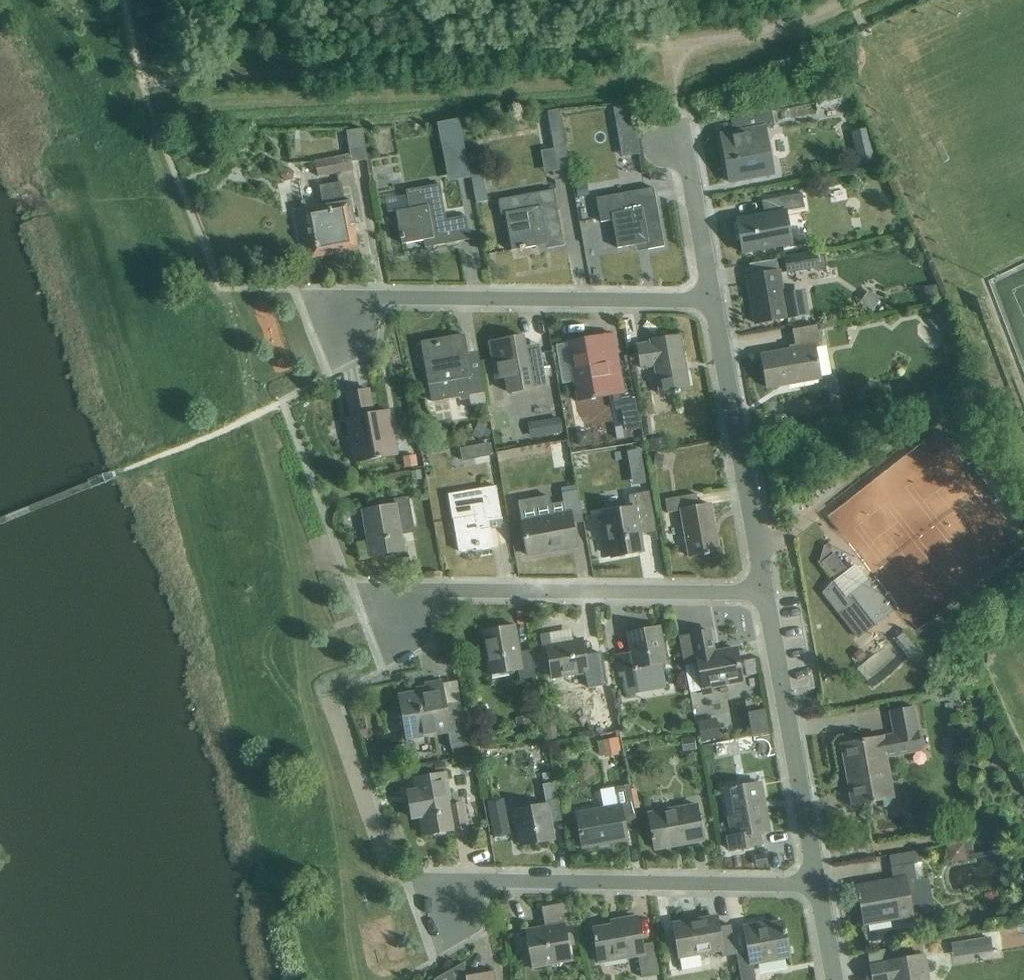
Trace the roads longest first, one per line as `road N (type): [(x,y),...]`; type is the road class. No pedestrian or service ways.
road 1 (residential): [(410,885),(810,883)]
road 2 (residential): [(361,582),(760,597)]
road 3 (residential): [(312,295),(711,305)]
road 4 (residential): [(760,597),(711,305)]
road 5 (residential): [(810,883),(760,597)]
road 6 (residential): [(711,305),(682,128)]

